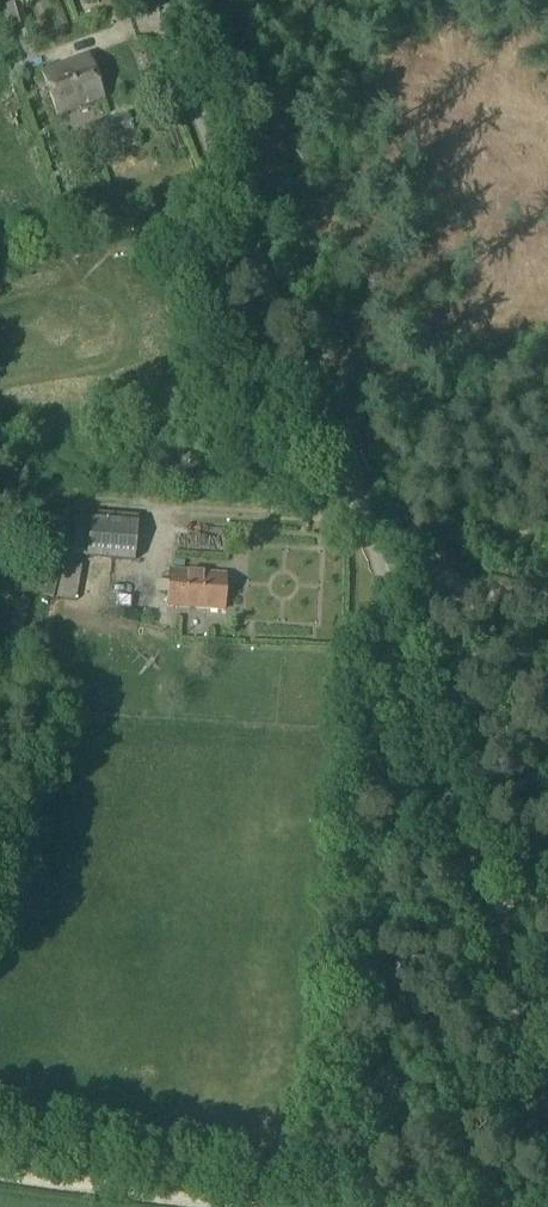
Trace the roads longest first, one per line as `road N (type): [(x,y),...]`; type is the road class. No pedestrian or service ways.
road 1 (unclassified): [(547,1083),(382,568),(149,0)]
road 2 (track): [(0,1175),(236,1206)]
road 3 (track): [(382,568),(547,593)]

